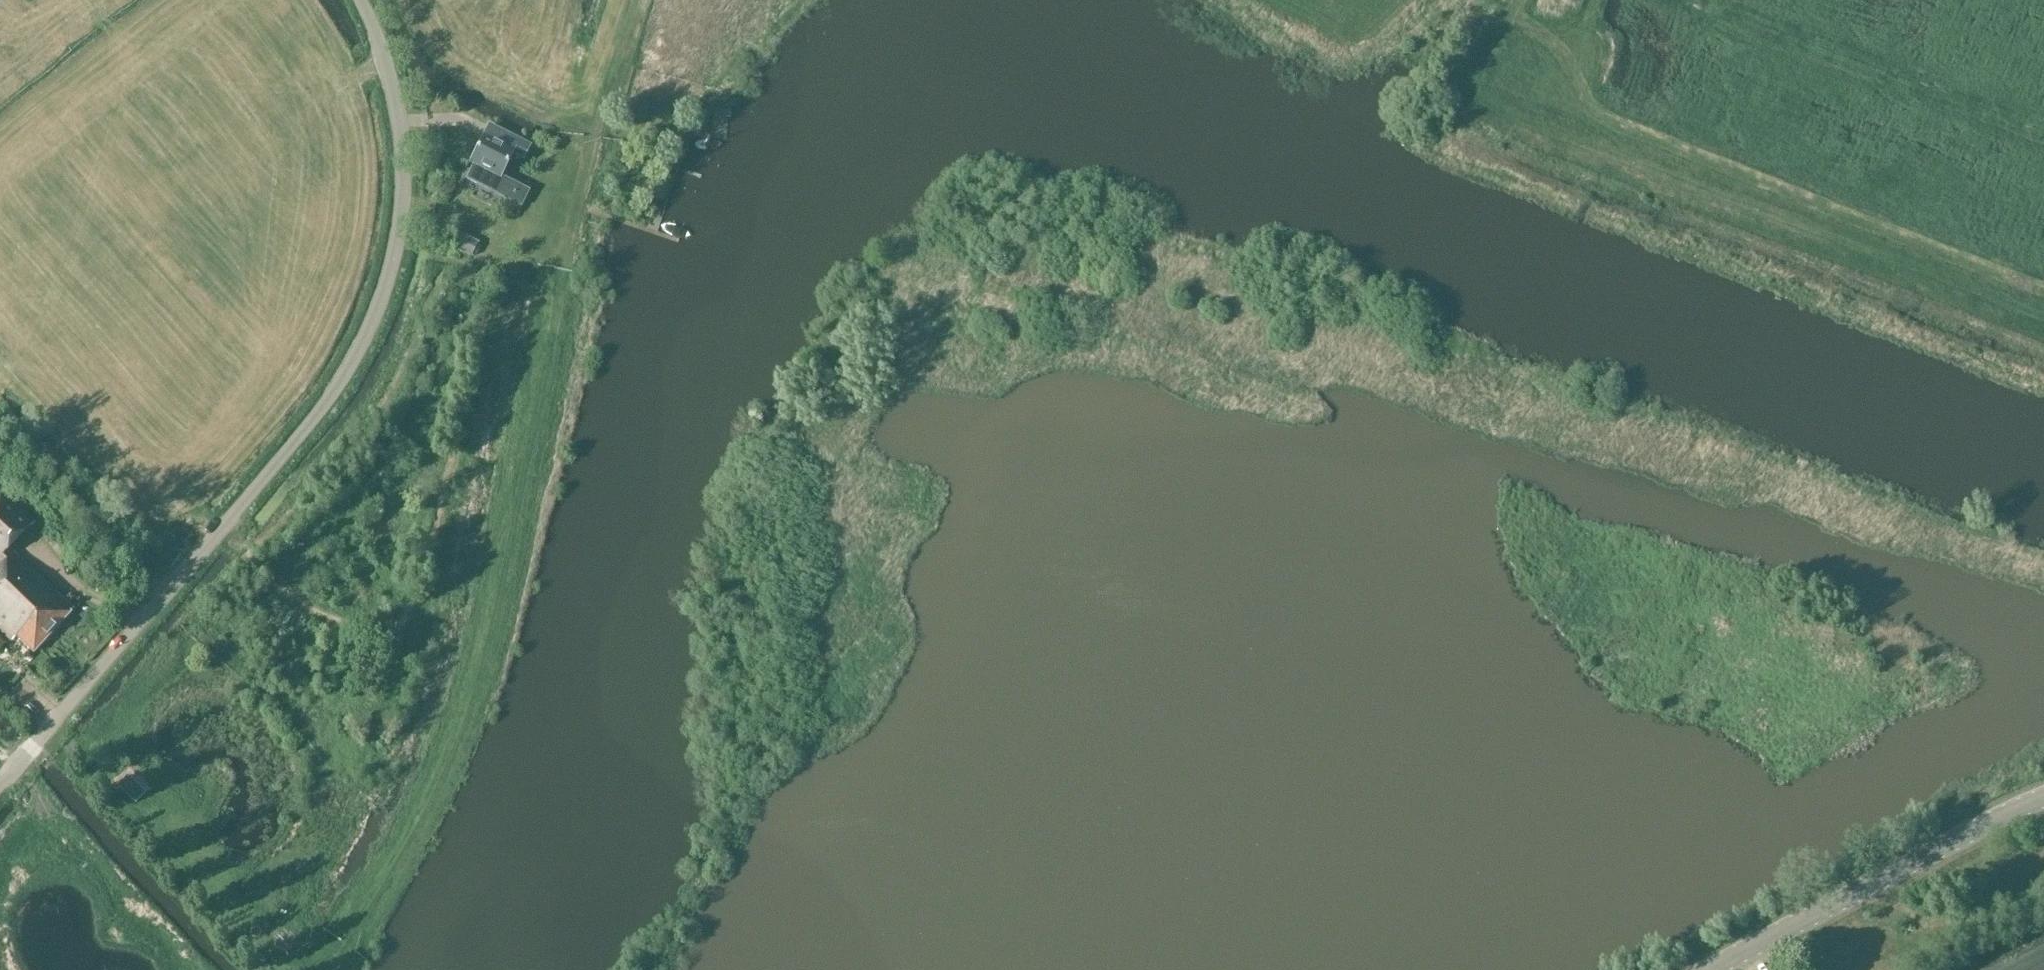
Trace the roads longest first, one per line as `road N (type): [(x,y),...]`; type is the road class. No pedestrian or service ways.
road 1 (unclassified): [(0,782),(328,401),(375,314),(404,178),(396,109),(360,0)]
road 2 (tertiary): [(2043,797),(1710,969)]

